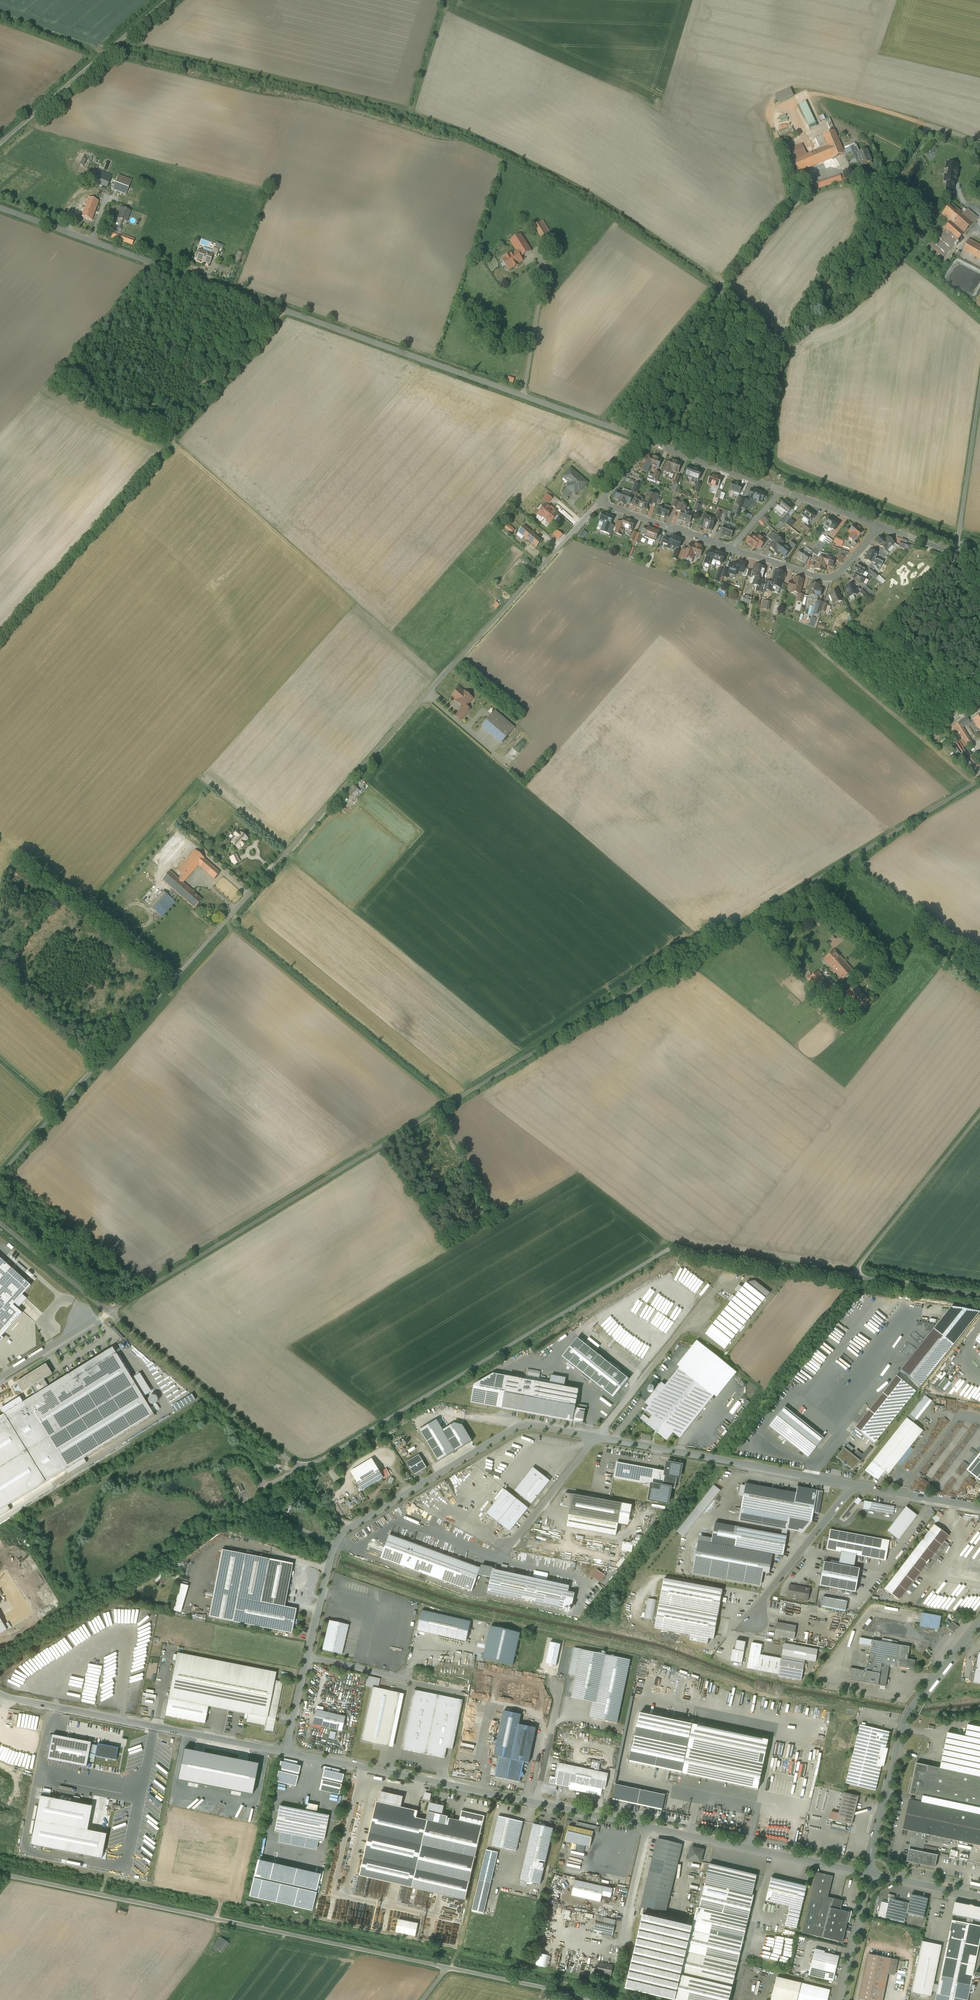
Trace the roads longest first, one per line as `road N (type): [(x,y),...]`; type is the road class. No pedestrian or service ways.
road 1 (unclassified): [(108,1313),(979,780)]
road 2 (unclassified): [(0,1178),(600,503)]
road 3 (residential): [(855,1276),(669,1251),(310,1465),(287,1458),(108,1313)]
road 4 (unclassified): [(651,443),(0,208)]
road 5 (unclassified): [(600,1999),(0,1875)]
road 6 (residential): [(597,1438),(518,1427),(344,1531),(307,1657)]
road 7 (residential): [(287,1752),(0,1694)]
road 8 (residential): [(869,1873),(902,1729),(979,1621)]
road 9 (residential): [(853,1485),(597,1438)]
road 10 (residential): [(536,1803),(287,1752)]
road 11 (residential): [(869,1873),(646,1826)]
road 12 (unclassified): [(167,0),(0,143)]
road 13 (residential): [(979,1115),(855,1276)]
road 14 (residential): [(732,549),(831,578),(880,526)]
road 15 (residential): [(597,1438),(707,1303)]
road 16 (residential): [(853,1485),(754,1619)]
road 17 (unclassified): [(955,554),(979,390)]
road 18 (residential): [(506,1546),(597,1438)]
road 19 (track): [(764,1598),(664,1577),(635,1603)]
road 20 (unclassified): [(783,491),(651,443)]
road 21 (unclassified): [(0,1224),(108,1313)]
road 22 (residential): [(600,503),(732,549)]
road 23 (residential): [(840,1999),(869,1873)]
road 24 (residential): [(979,1508),(853,1485)]
road 25 (residential): [(979,1295),(855,1276)]

